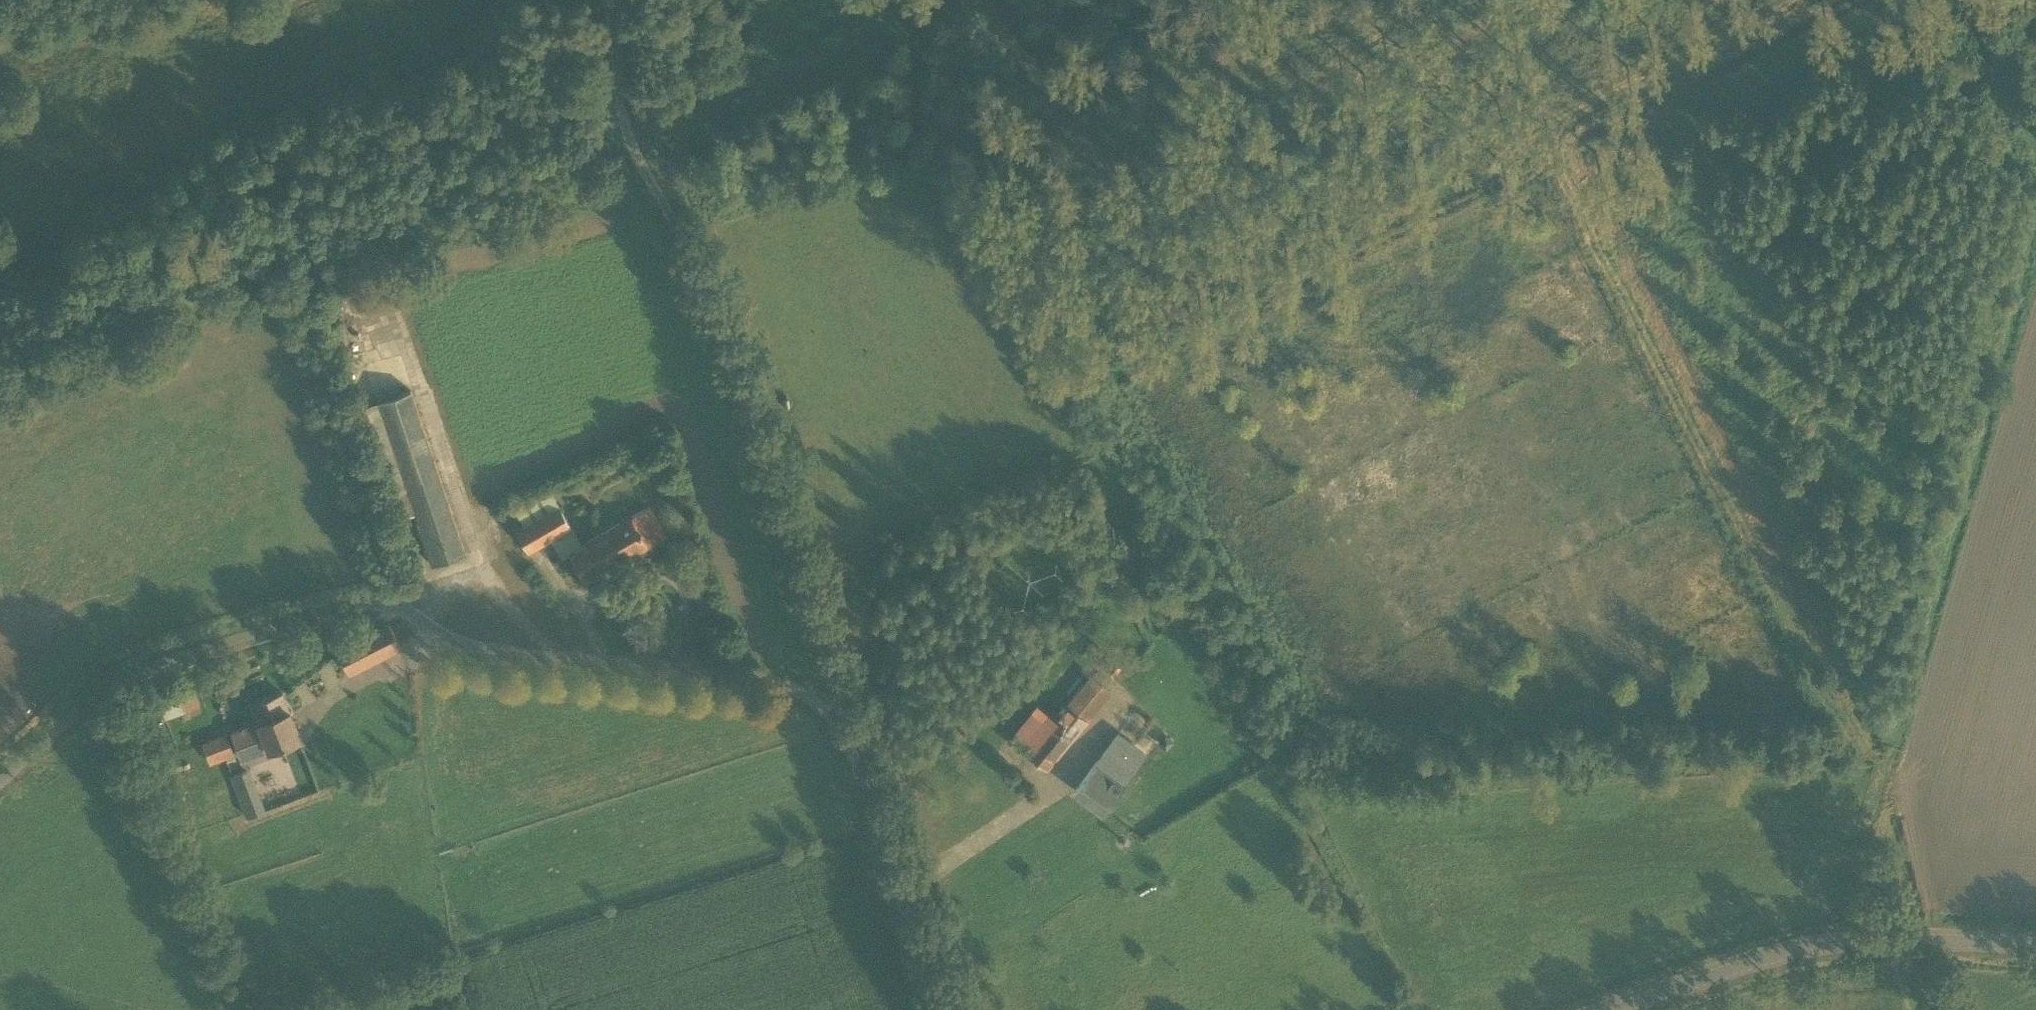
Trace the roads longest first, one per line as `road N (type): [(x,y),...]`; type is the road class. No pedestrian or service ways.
road 1 (unclassified): [(951,1009),(859,713),(806,678),(518,644),(395,609),(336,614),(152,659),(119,677),(0,788)]
road 2 (track): [(636,145),(688,230),(859,713)]
road 3 (tertiary): [(1611,1009),(1780,949),(1867,931),(2035,947)]
road 4 (track): [(612,0),(636,145)]

